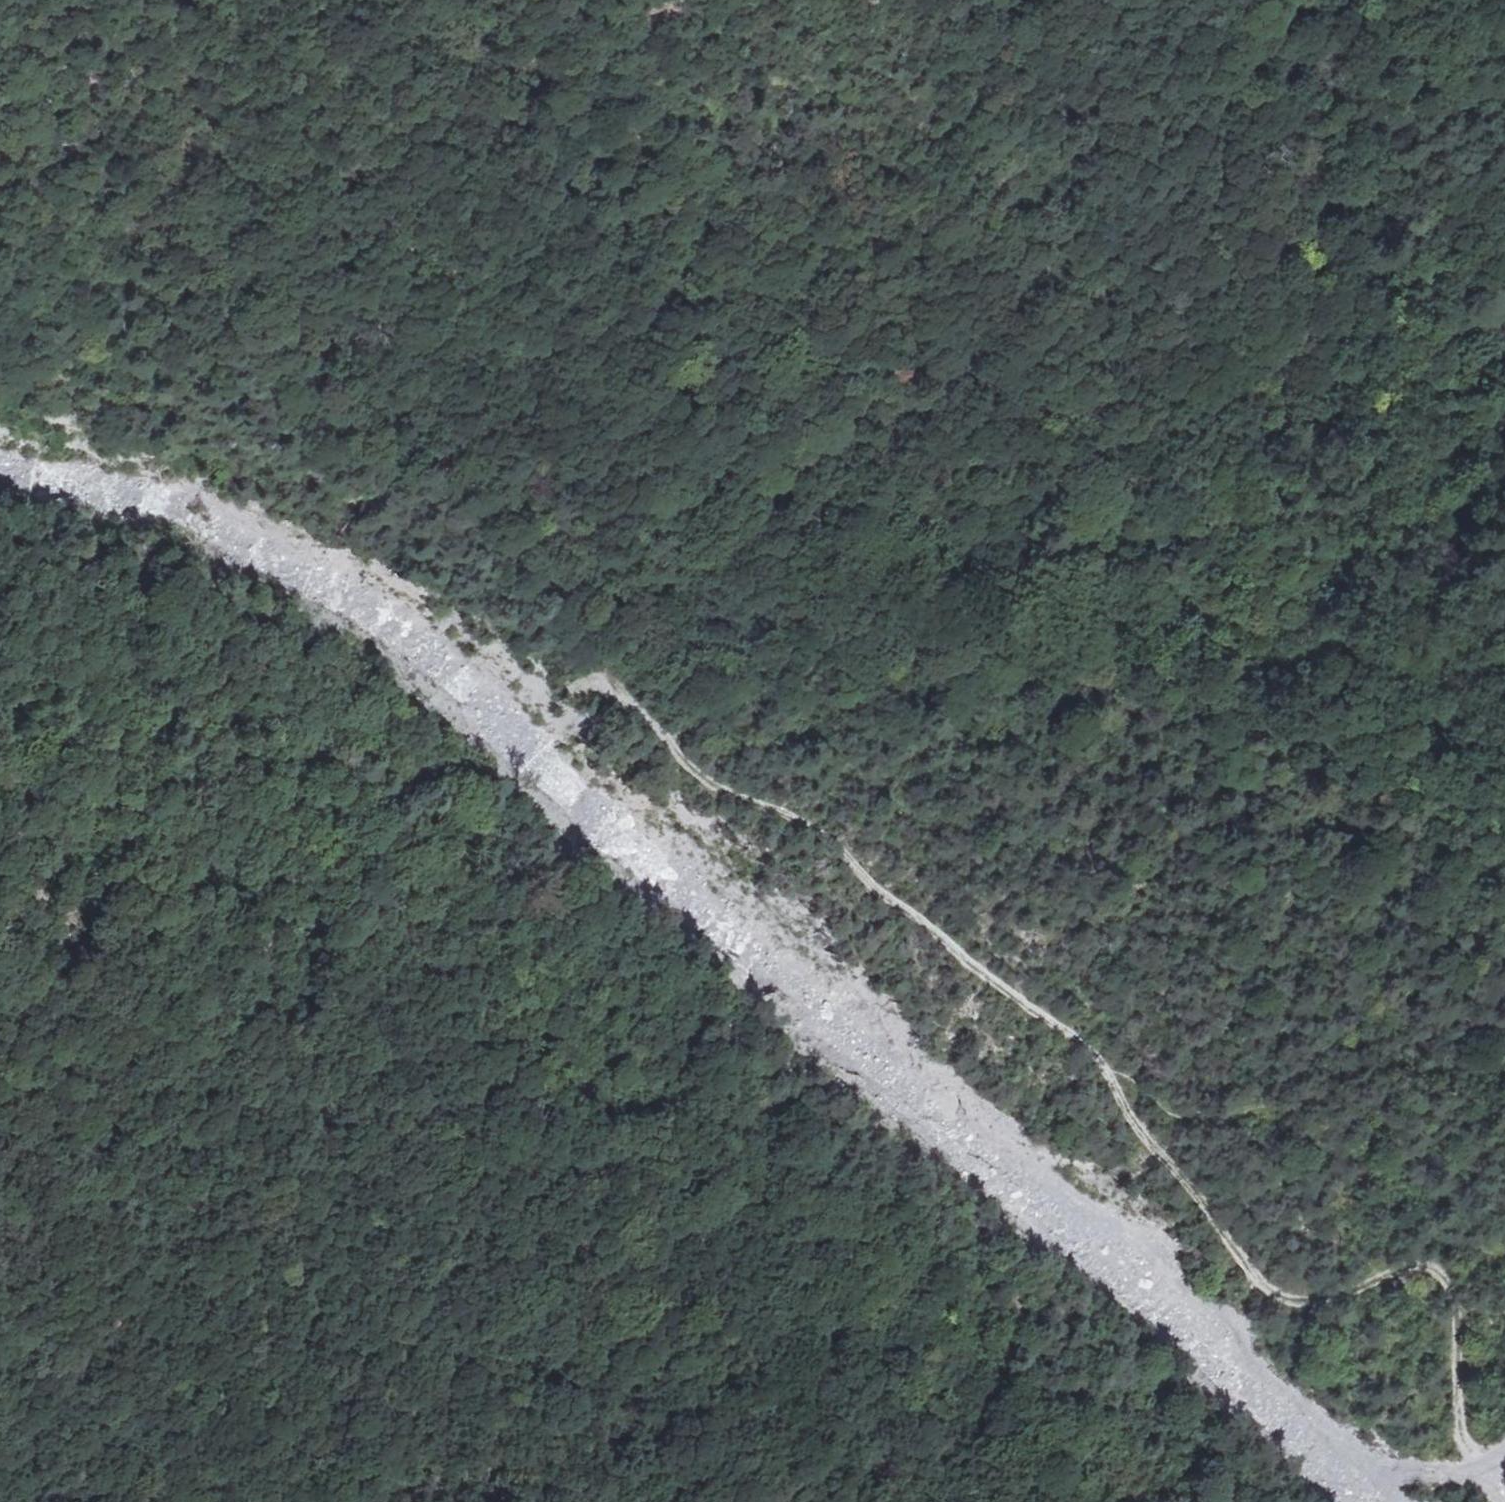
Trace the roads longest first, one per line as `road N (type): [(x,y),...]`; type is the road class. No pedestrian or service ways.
road 1 (track): [(1504,1449),(1477,1463),(1463,1438),(1442,1271),(1403,1264),(1324,1297),(1278,1296),(1140,1133),(1104,1068)]
road 2 (track): [(1104,1068),(861,874),(817,830),(709,785),(606,682)]

